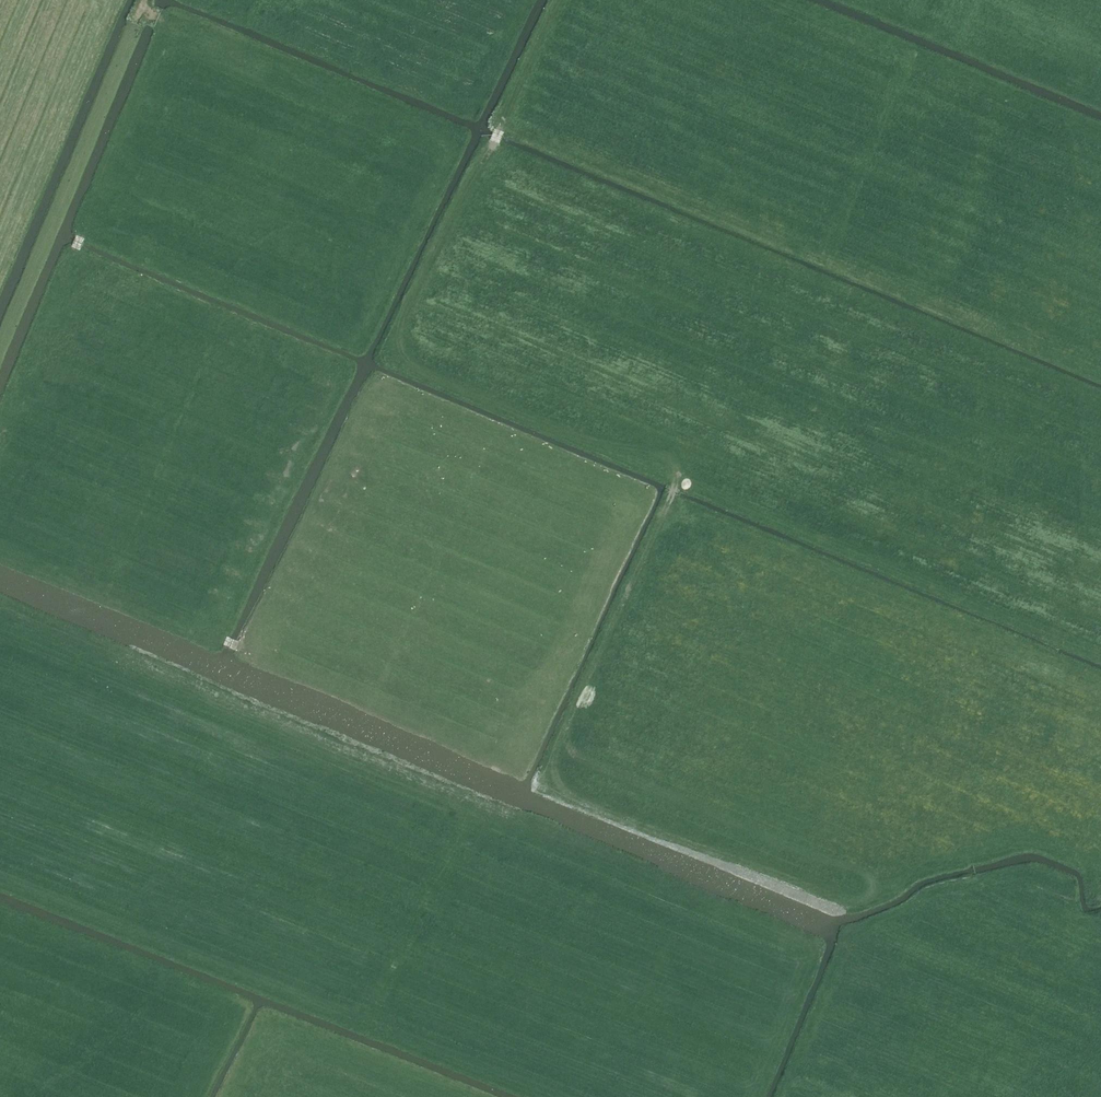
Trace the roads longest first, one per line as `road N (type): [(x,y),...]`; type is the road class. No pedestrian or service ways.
road 1 (track): [(0,355),(145,0)]

